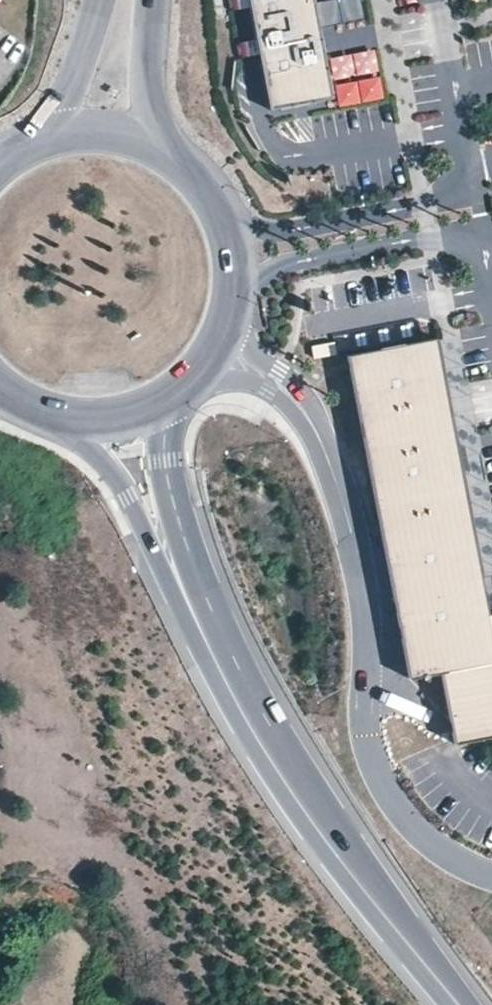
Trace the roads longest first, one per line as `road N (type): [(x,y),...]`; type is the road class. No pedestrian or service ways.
road 1 (tertiary): [(18,395),(97,457),(127,494),(255,747),(425,965)]
road 2 (tertiary): [(425,965),(260,712),(213,612),(181,532),(166,463),(167,386)]
road 3 (tertiary): [(167,386),(217,323),(228,277),(222,230),(183,166)]
road 4 (tertiary): [(183,166),(156,89),(153,0)]
road 5 (tertiary): [(18,395),(93,411),(167,386)]
road 6 (tertiary): [(183,166),(115,130),(38,135)]
road 7 (tertiary): [(96,0),(78,76),(38,135)]

